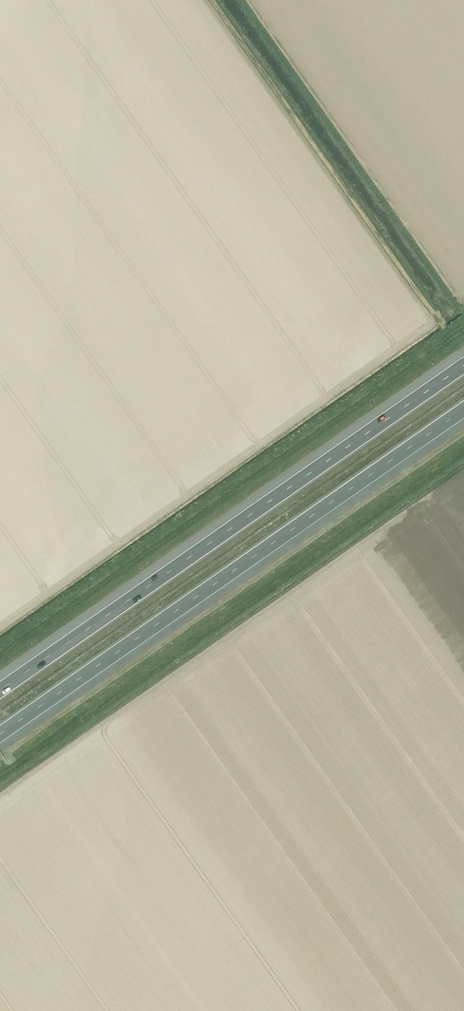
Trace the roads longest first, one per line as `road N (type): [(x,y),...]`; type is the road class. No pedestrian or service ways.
road 1 (motorway): [(463,365),(0,690)]
road 2 (motorway): [(0,734),(463,409)]

